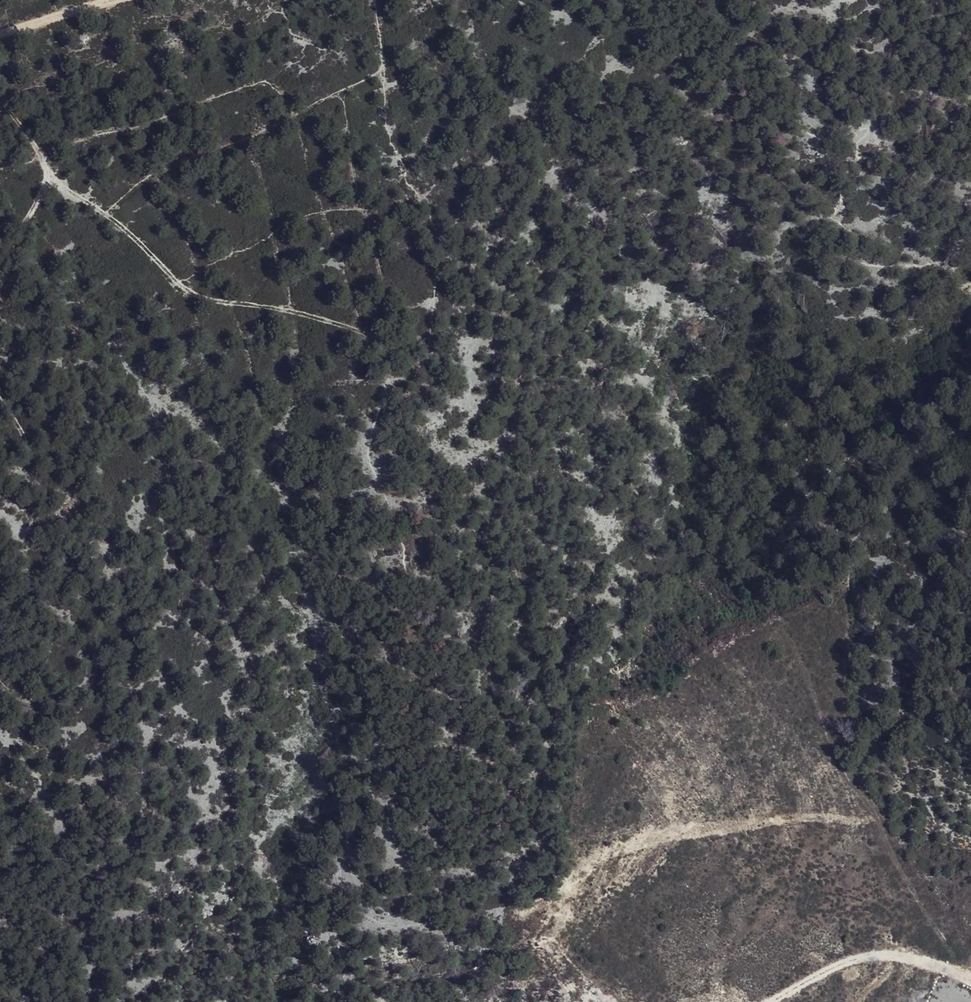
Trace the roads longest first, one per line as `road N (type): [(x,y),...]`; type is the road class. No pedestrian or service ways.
road 1 (track): [(769,1001),(865,958),(898,956),(970,977)]

